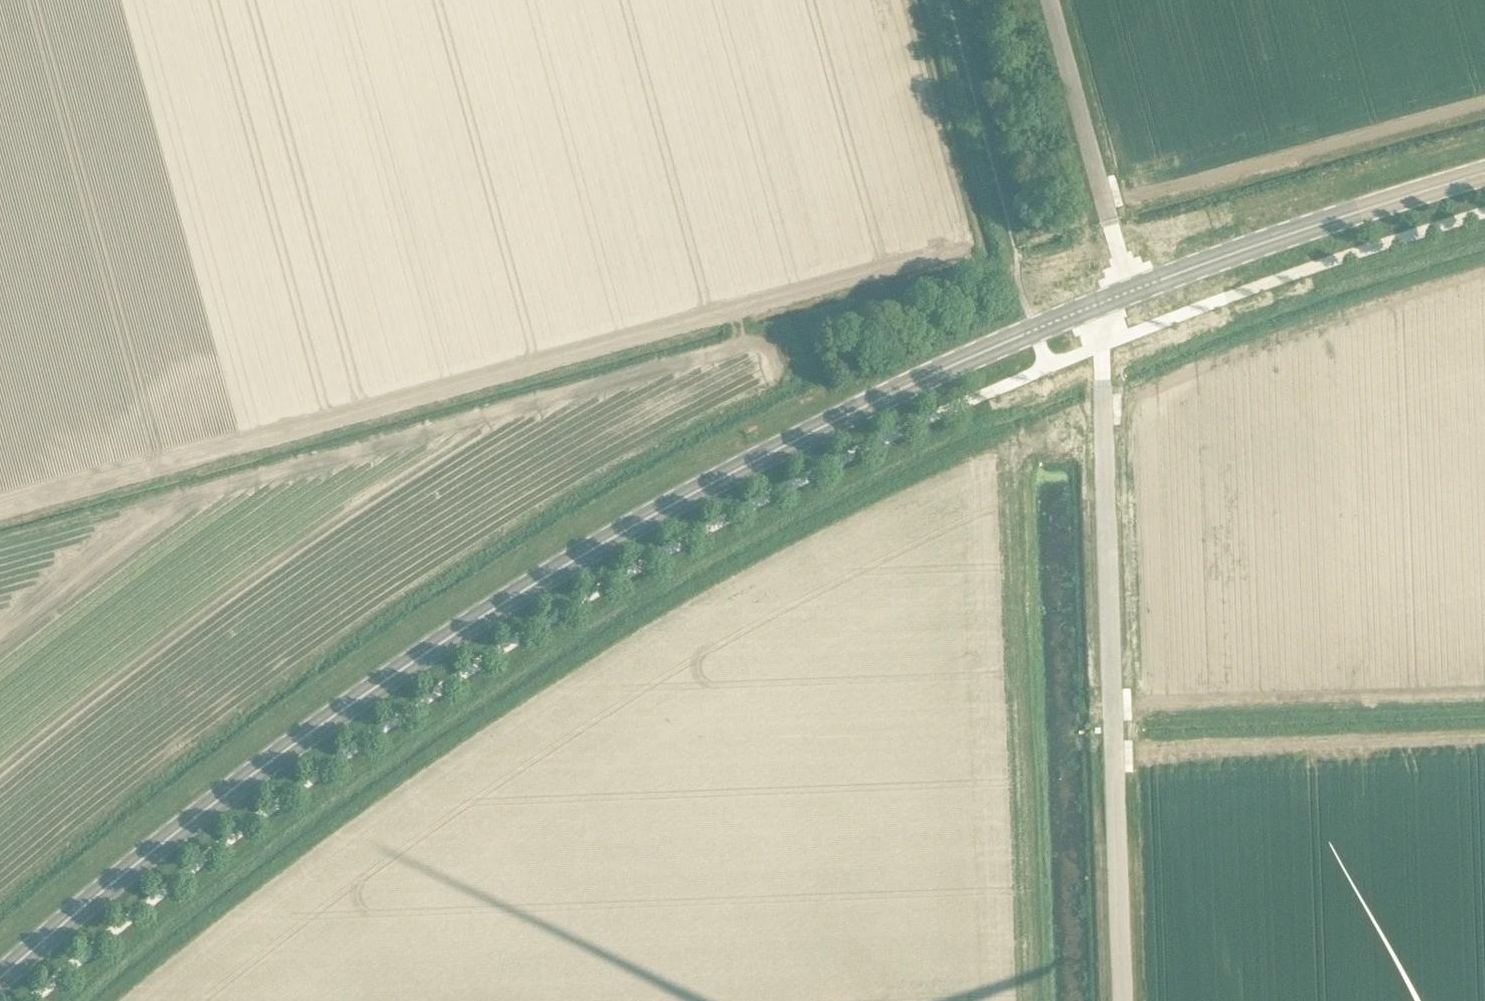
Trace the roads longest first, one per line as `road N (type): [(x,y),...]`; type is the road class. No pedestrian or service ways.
road 1 (secondary): [(0,975),(206,807),(475,618),(695,490),(1029,331),(1484,175)]

